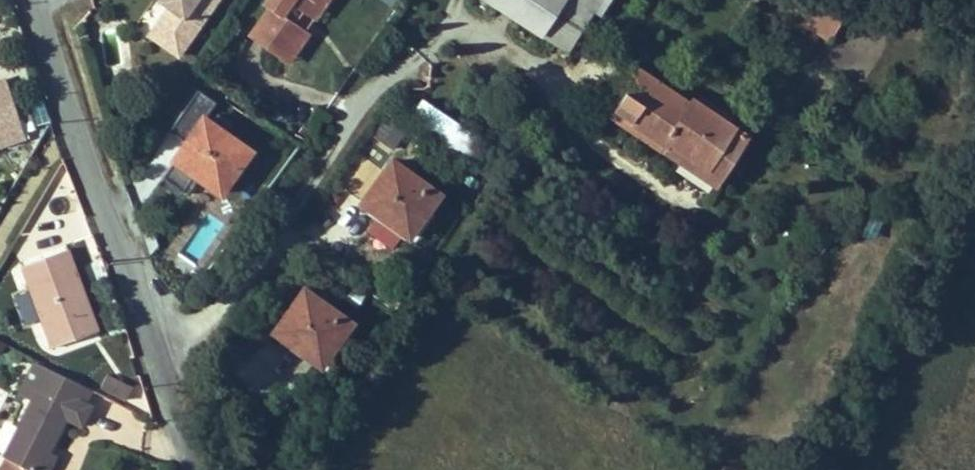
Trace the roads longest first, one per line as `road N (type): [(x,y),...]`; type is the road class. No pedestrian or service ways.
road 1 (residential): [(160,344),(212,322),(365,102),(413,60)]
road 2 (residential): [(160,344),(35,0)]
road 3 (residential): [(201,469),(160,344)]

